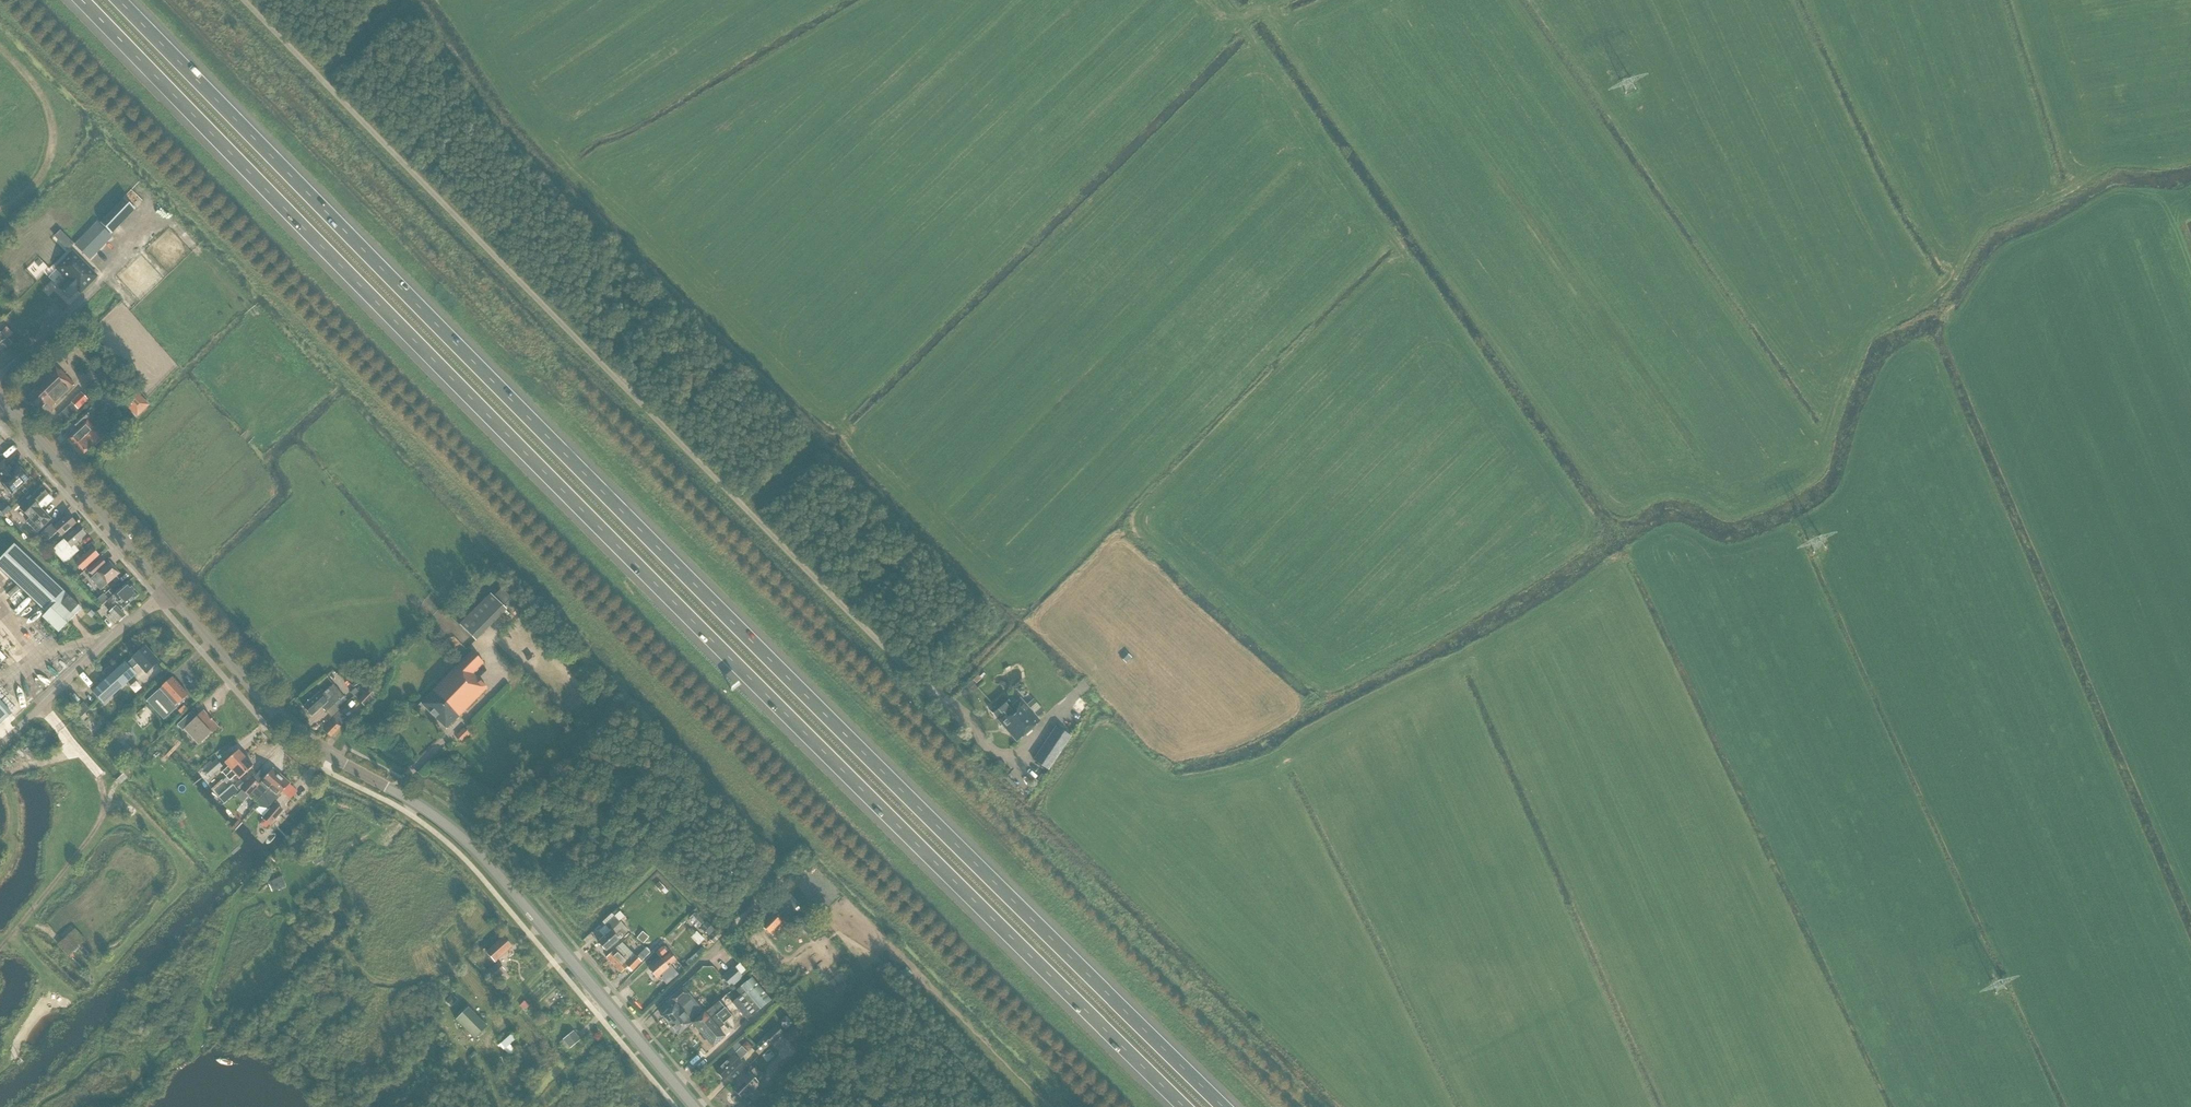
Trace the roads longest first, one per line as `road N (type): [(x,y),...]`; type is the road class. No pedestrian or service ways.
road 1 (motorway): [(1223,1106),(118,0)]
road 2 (motorway): [(81,0),(1183,1106)]
road 3 (unclassified): [(946,716),(239,0)]
road 4 (tertiary): [(694,1106),(493,870),(426,810),(291,727),(168,591)]
road 5 (track): [(0,948),(103,811),(86,759),(43,704)]
road 6 (tertiary): [(168,591),(0,401)]
road 7 (residential): [(0,743),(158,600)]
road 8 (track): [(630,1031),(778,882)]

